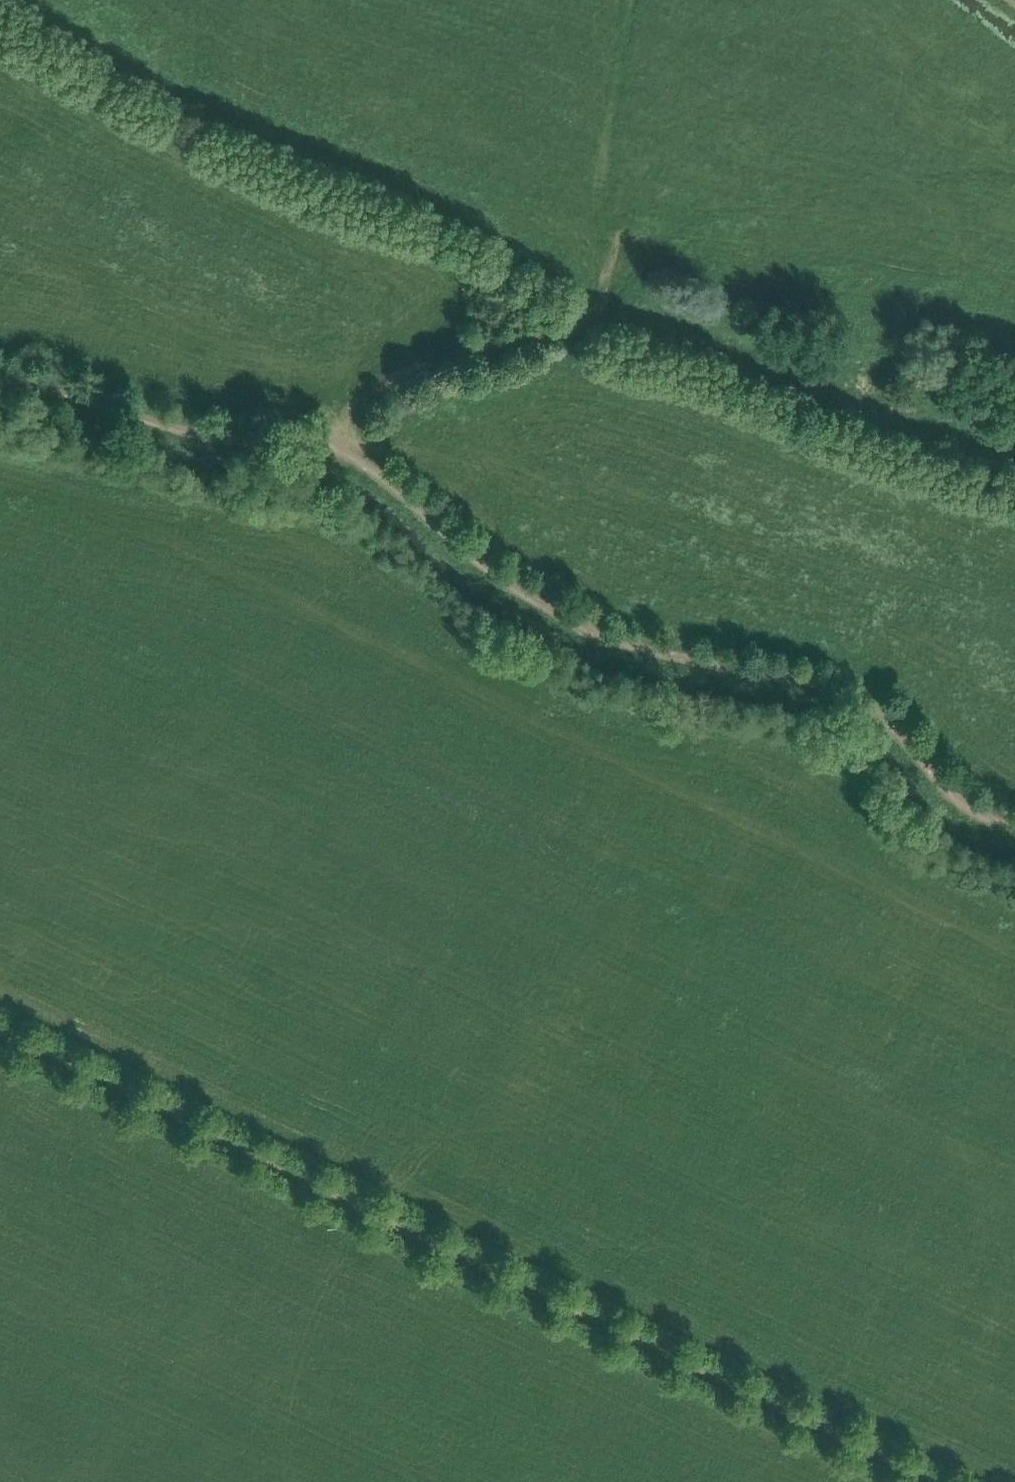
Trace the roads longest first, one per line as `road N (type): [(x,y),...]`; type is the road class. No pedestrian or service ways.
road 1 (track): [(0,382),(329,456),(383,485),(467,559),(590,636),(848,702),(885,723),(958,807),(1014,832)]
road 2 (track): [(925,1481),(0,1032)]

